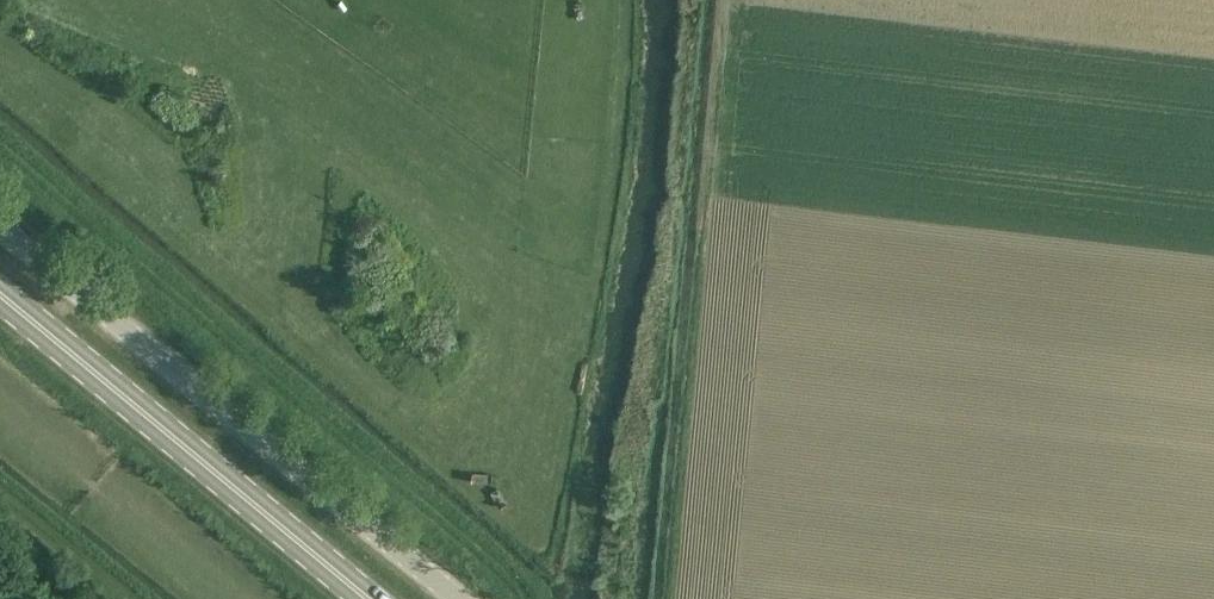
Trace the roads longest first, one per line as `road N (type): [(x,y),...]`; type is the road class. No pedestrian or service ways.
road 1 (unclassified): [(455,598),(0,229)]
road 2 (primary): [(362,598),(0,299)]

